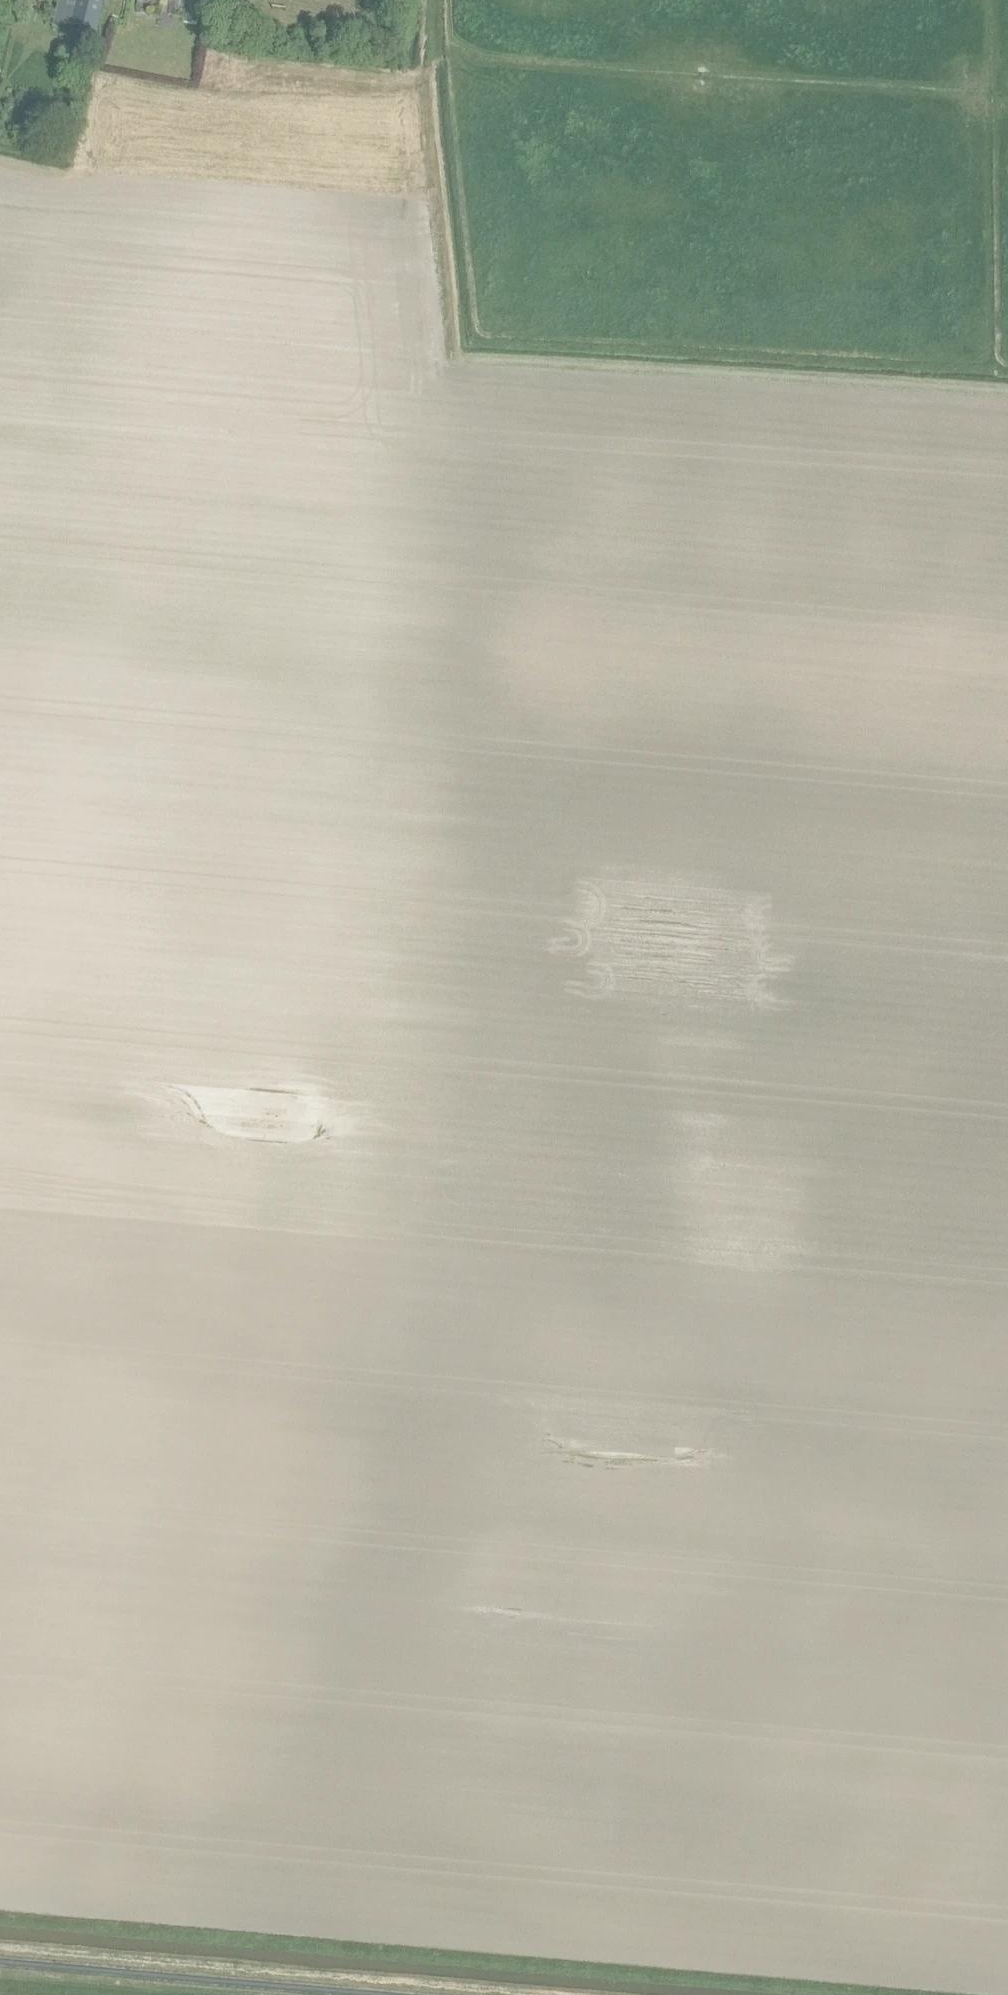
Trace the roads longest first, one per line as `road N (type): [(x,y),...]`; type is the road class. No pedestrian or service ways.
road 1 (track): [(431,0),(427,91),(449,353)]

